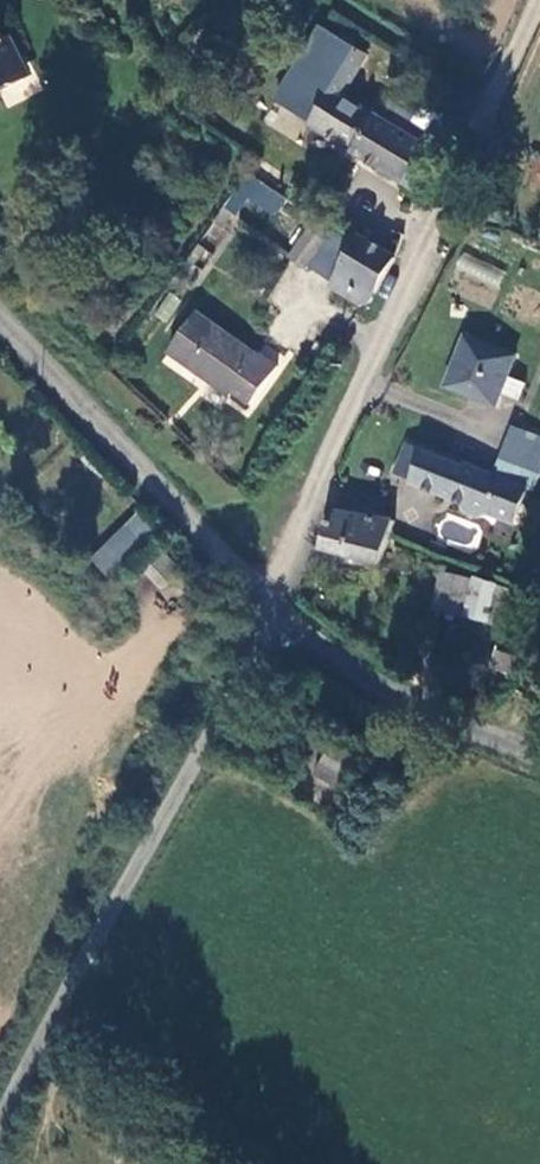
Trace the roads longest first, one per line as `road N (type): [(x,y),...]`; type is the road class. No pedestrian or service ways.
road 1 (unclassified): [(0,1111),(270,609)]
road 2 (unclassified): [(0,311),(270,609)]
road 3 (unclassified): [(270,609),(334,663),(539,759)]

